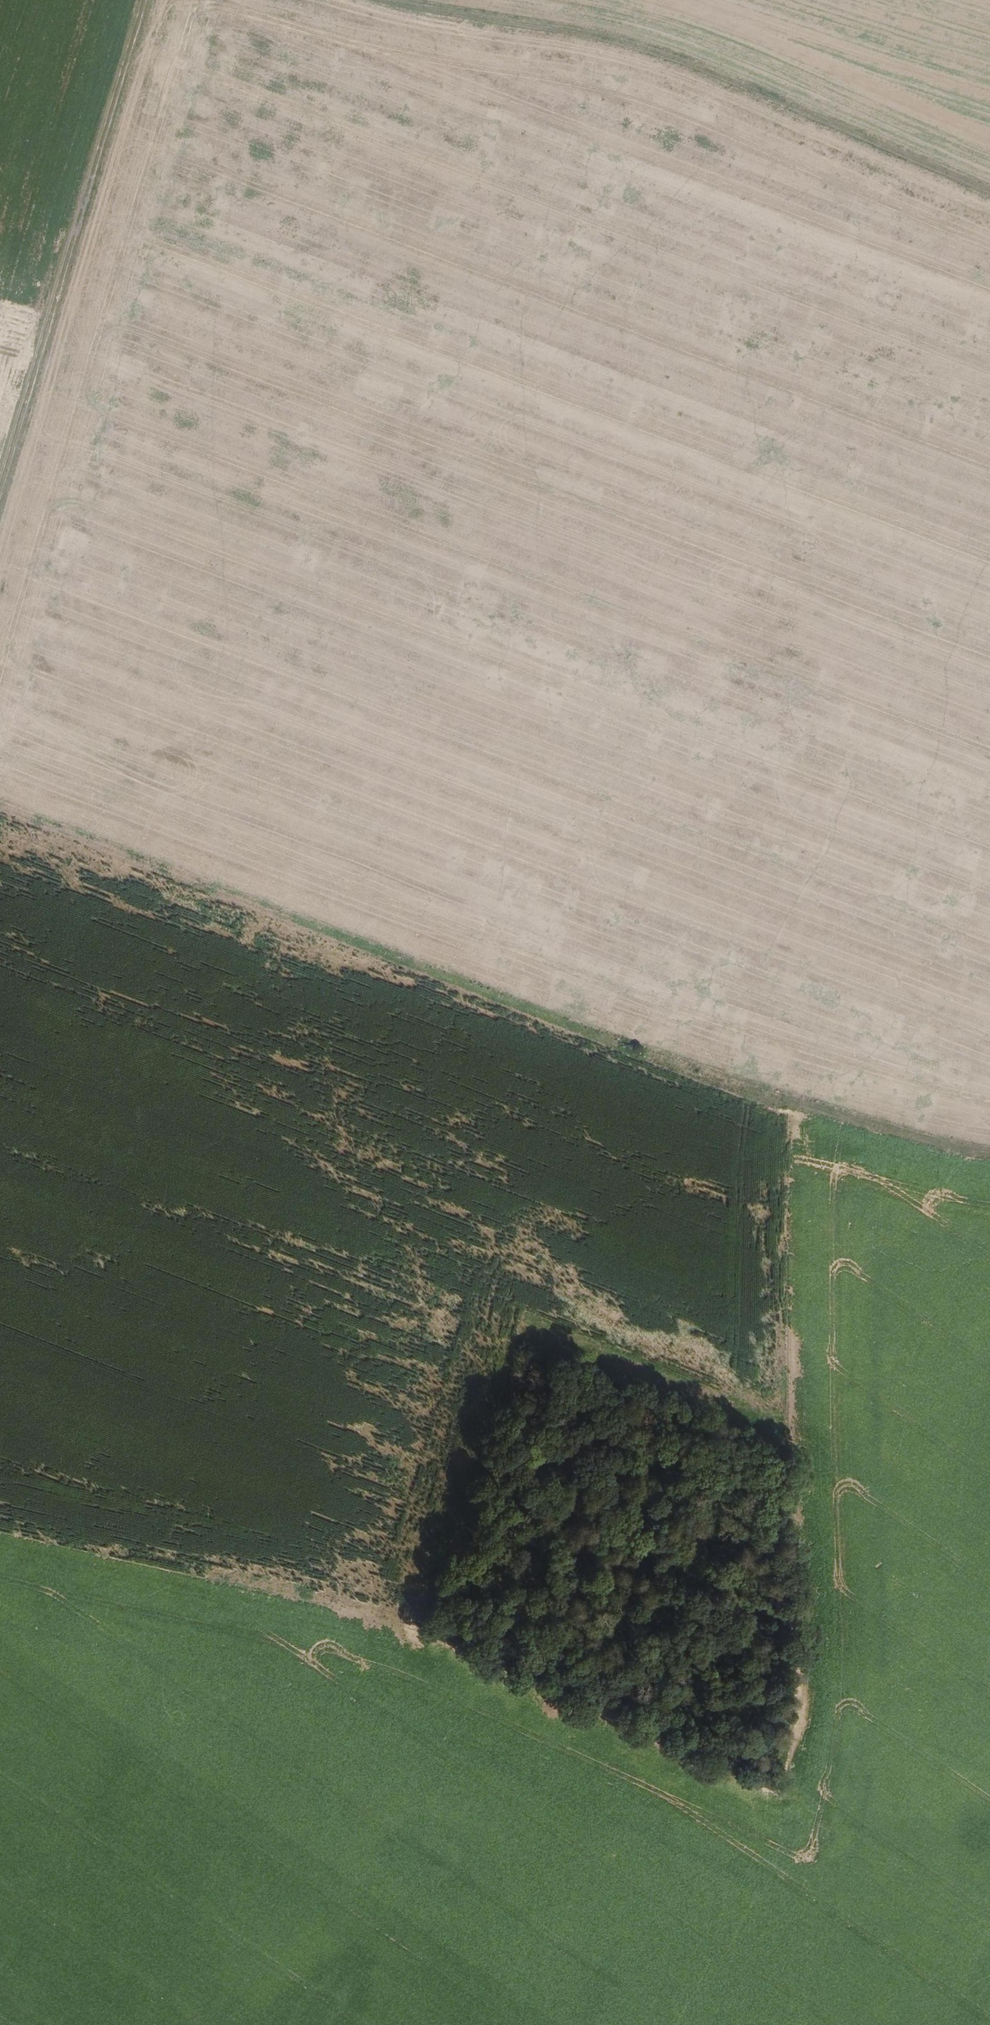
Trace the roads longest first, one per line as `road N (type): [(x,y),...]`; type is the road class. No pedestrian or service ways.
road 1 (track): [(378,0),(543,27),(703,70),(989,194)]
road 2 (track): [(139,0),(0,501)]
road 3 (track): [(989,1156),(631,1051)]

